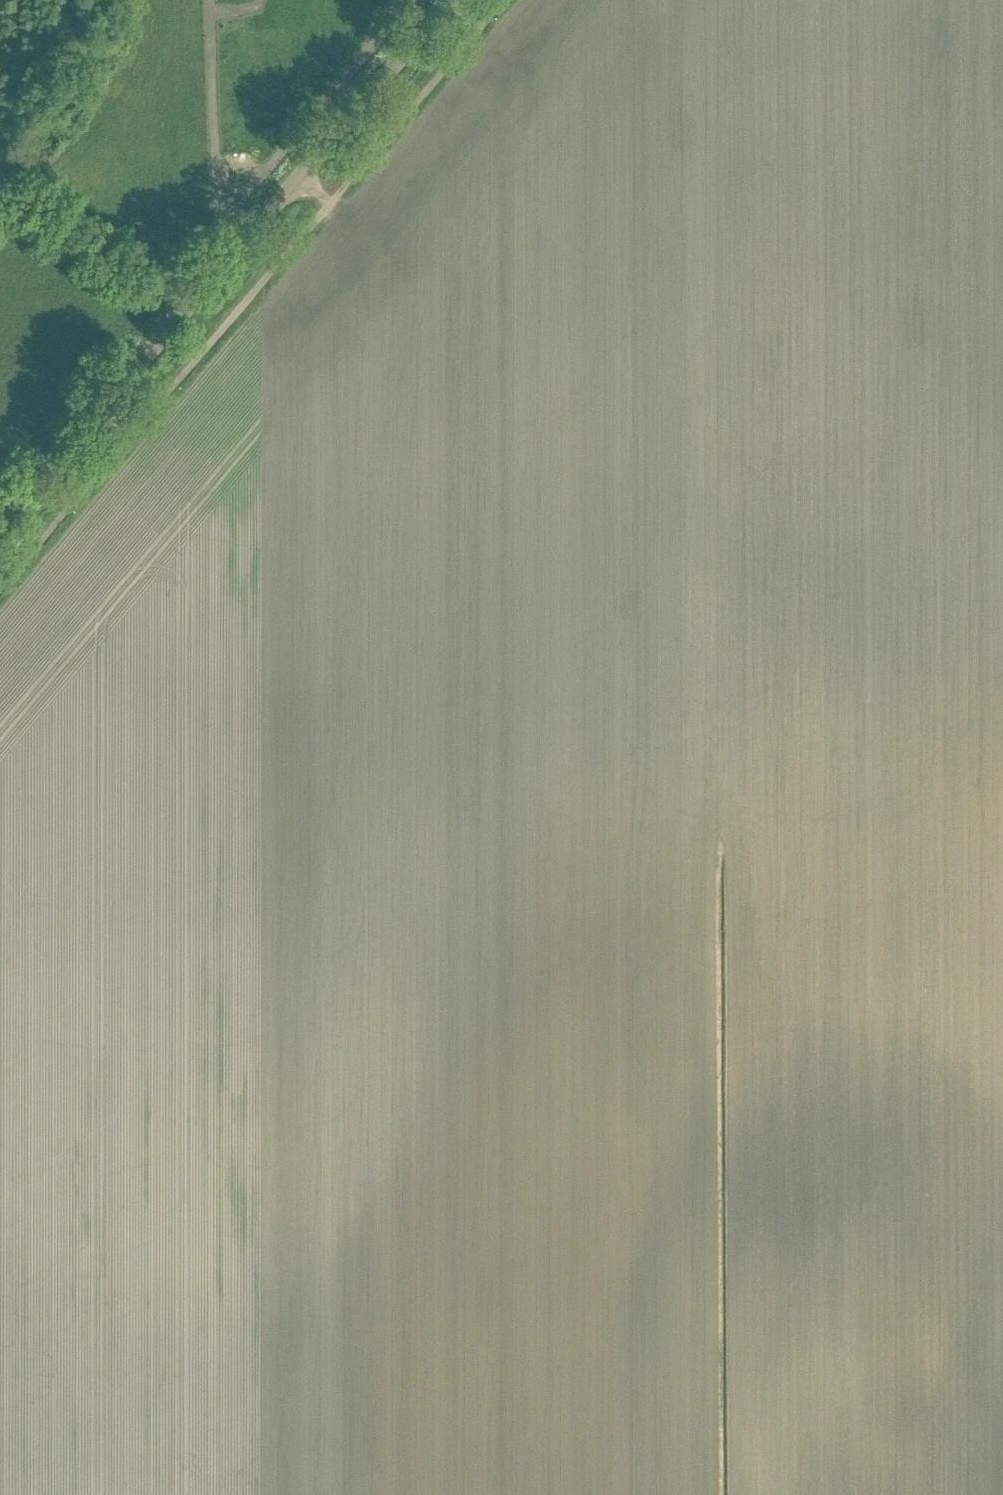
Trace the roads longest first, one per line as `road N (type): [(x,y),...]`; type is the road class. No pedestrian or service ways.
road 1 (tertiary): [(0,527),(451,0)]

